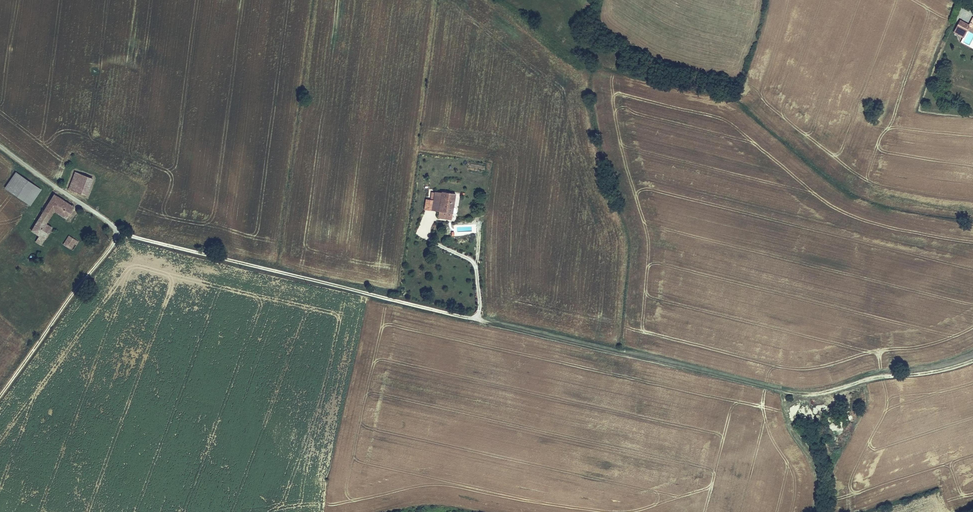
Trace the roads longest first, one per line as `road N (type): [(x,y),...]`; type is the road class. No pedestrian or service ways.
road 1 (track): [(472,317),(779,392),(785,406)]
road 2 (track): [(972,361),(864,377),(785,406)]
road 3 (unclassified): [(115,229),(0,142)]

